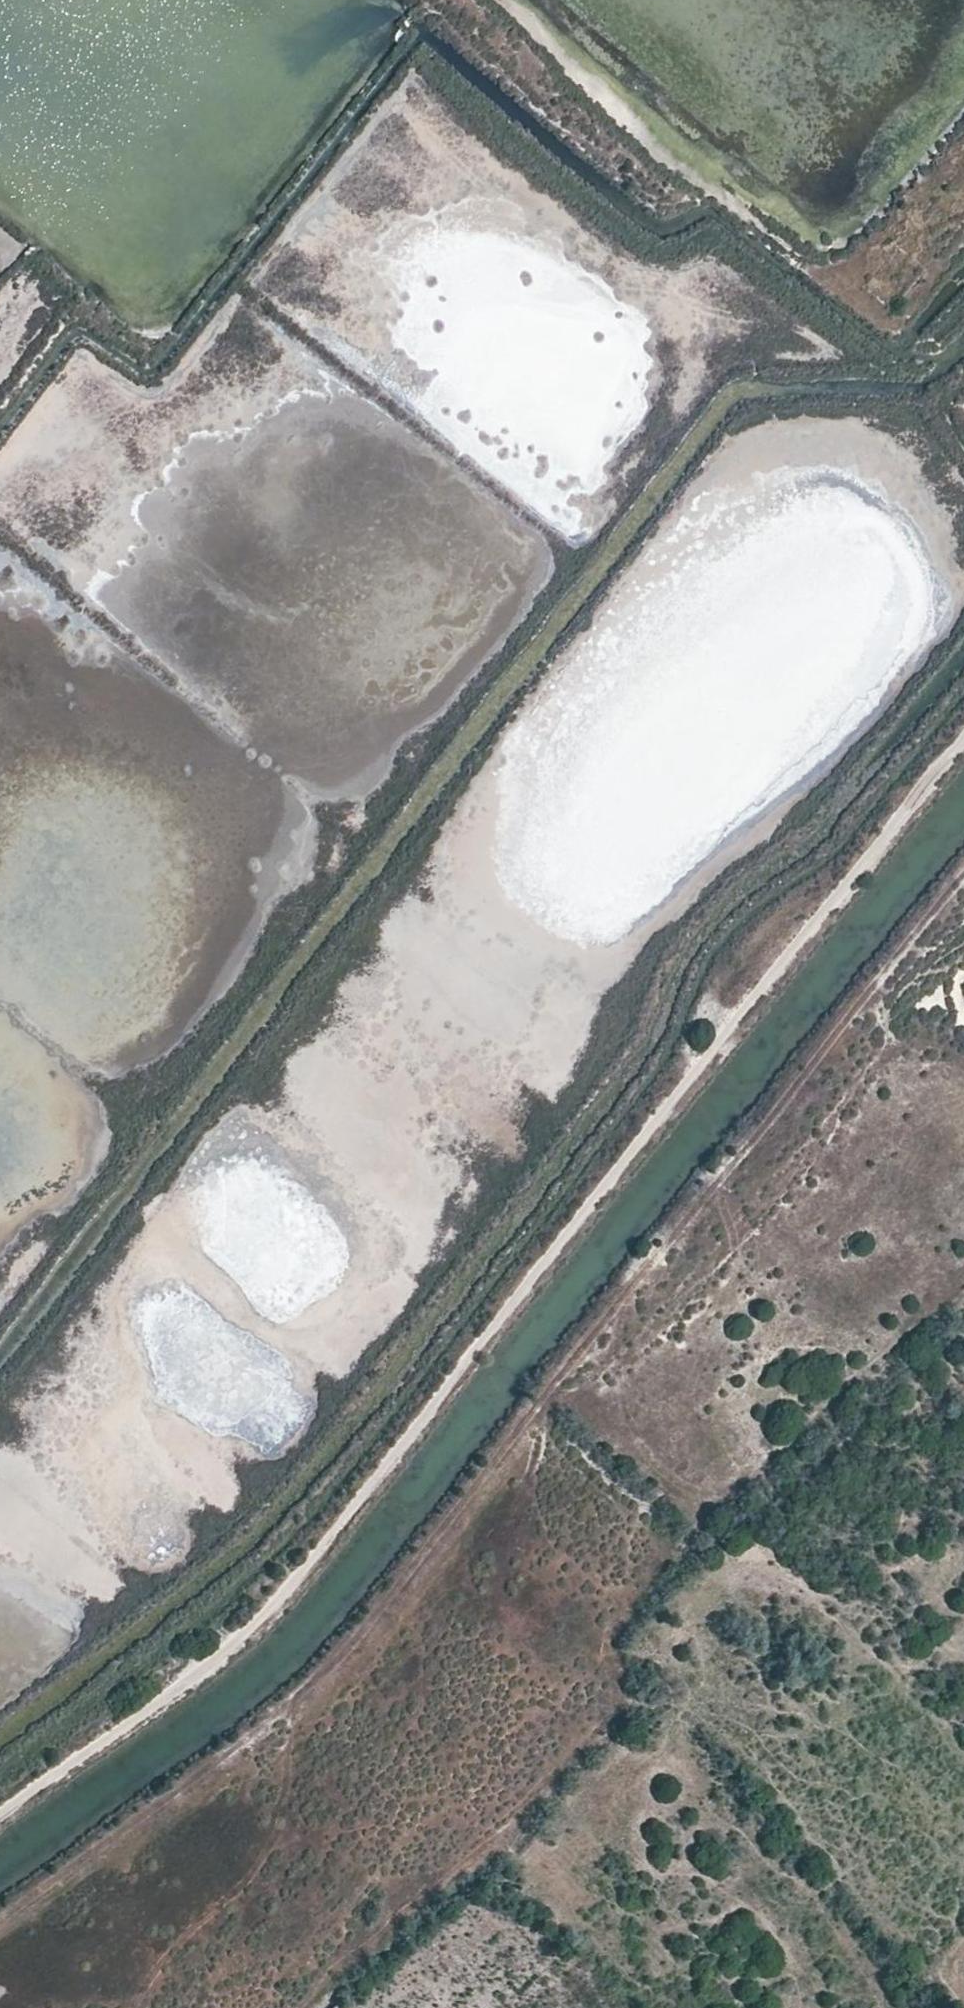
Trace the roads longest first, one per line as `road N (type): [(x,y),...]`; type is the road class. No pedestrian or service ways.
road 1 (track): [(0,1824),(265,1613),(963,763)]

